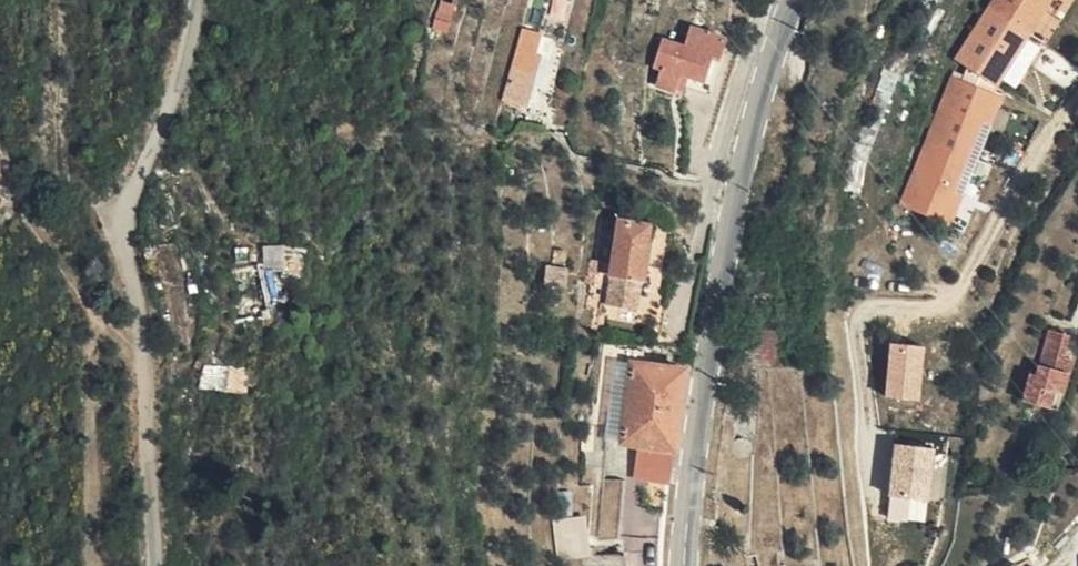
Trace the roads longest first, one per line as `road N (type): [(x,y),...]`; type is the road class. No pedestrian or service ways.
road 1 (residential): [(151,565),(148,385),(122,227),(171,91),(192,0)]
road 2 (tertiary): [(682,565),(747,138),(794,0)]
road 3 (track): [(0,163),(114,335),(144,359)]

